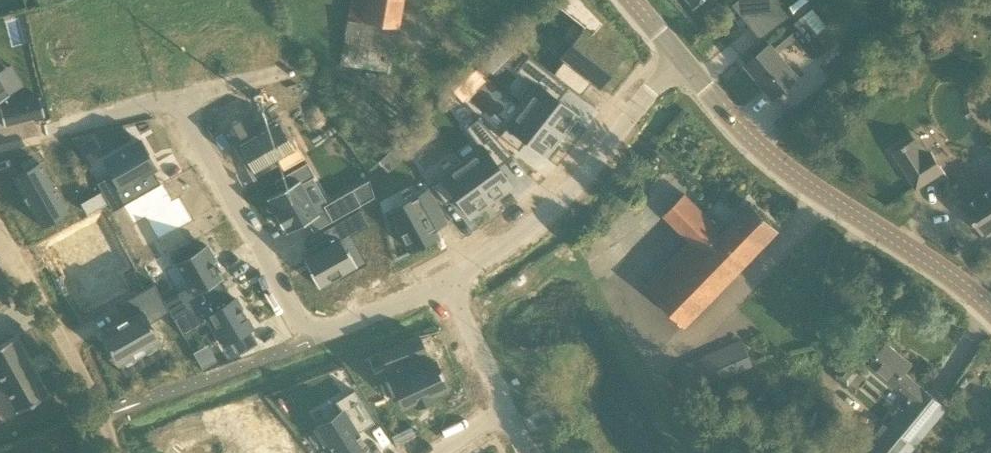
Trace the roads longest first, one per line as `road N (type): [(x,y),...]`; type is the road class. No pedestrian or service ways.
road 1 (residential): [(174,98),(299,322),(314,329),(452,276)]
road 2 (tertiary): [(990,311),(750,139),(676,55)]
road 3 (residential): [(452,276),(532,226),(676,55)]
road 4 (unclassified): [(112,452),(100,412),(0,230)]
road 5 (residential): [(452,276),(506,413)]
road 6 (residential): [(45,130),(174,98)]
road 7 (residential): [(174,98),(291,69)]

